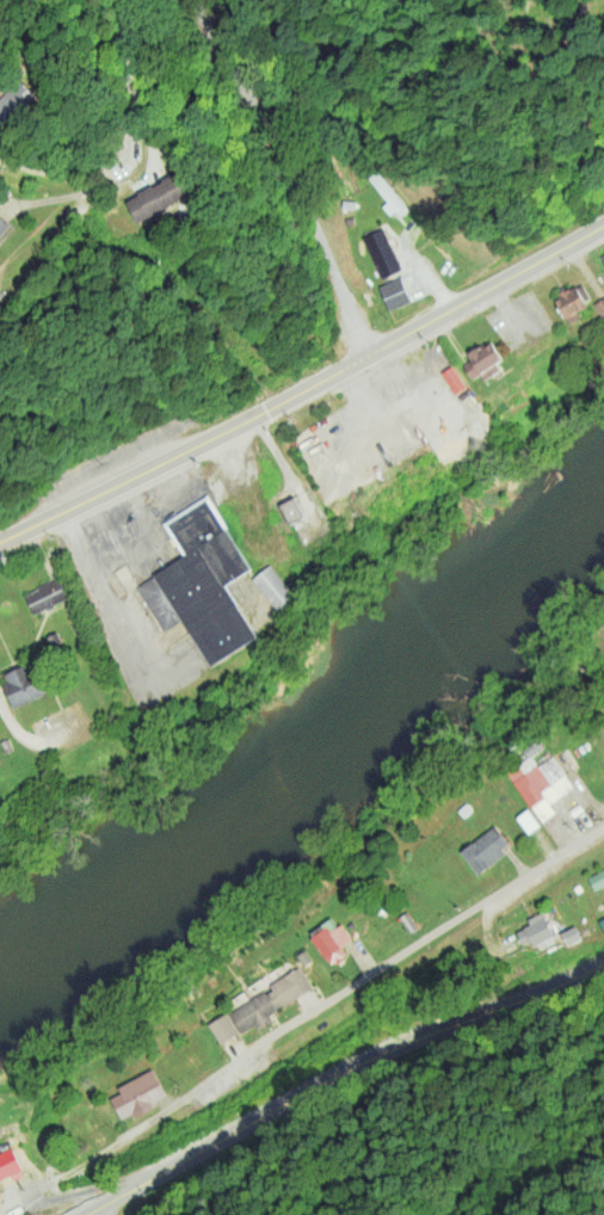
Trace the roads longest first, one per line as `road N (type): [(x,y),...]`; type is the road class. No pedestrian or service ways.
road 1 (primary): [(25,532),(603,230)]
road 2 (residential): [(603,828),(111,1145)]
road 3 (residential): [(96,1214),(603,947)]
road 4 (residential): [(368,354),(187,0)]
road 5 (residential): [(124,0),(123,138),(113,174),(106,184),(29,204)]
road 6 (residential): [(0,1214),(204,1158)]

